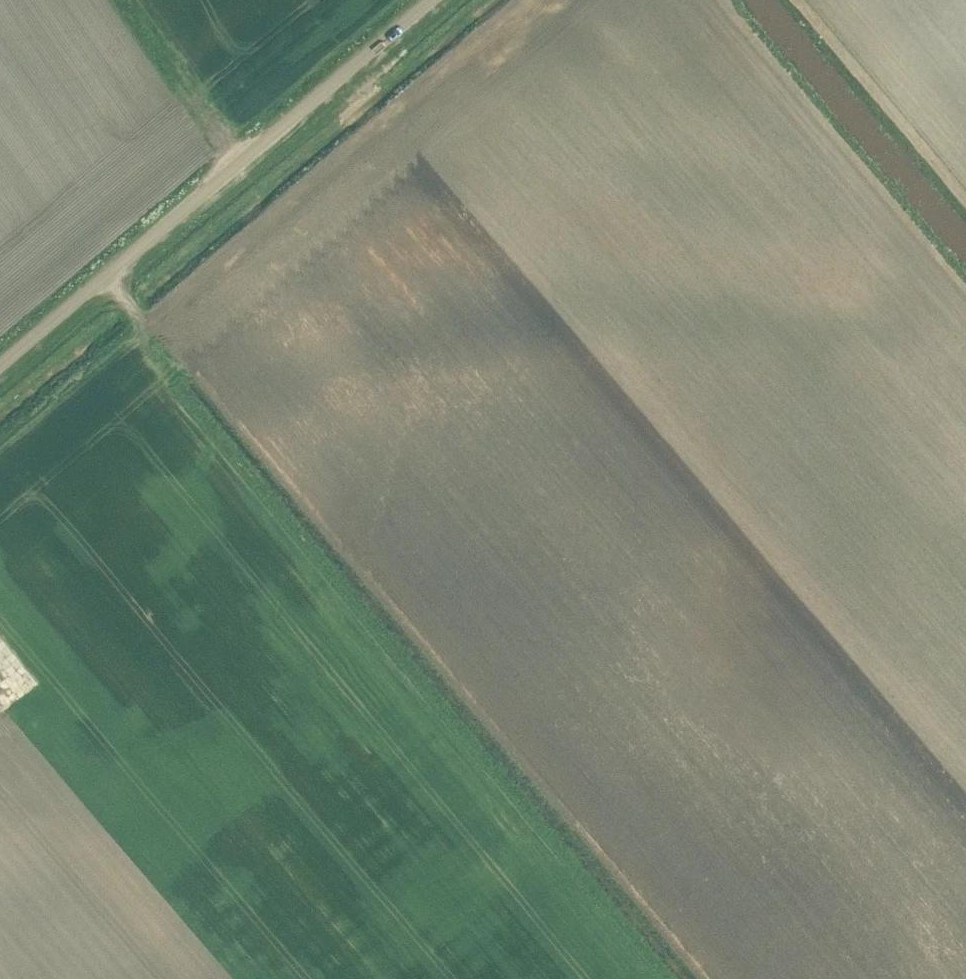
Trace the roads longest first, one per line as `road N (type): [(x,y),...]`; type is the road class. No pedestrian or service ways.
road 1 (unclassified): [(430,0),(0,365)]

